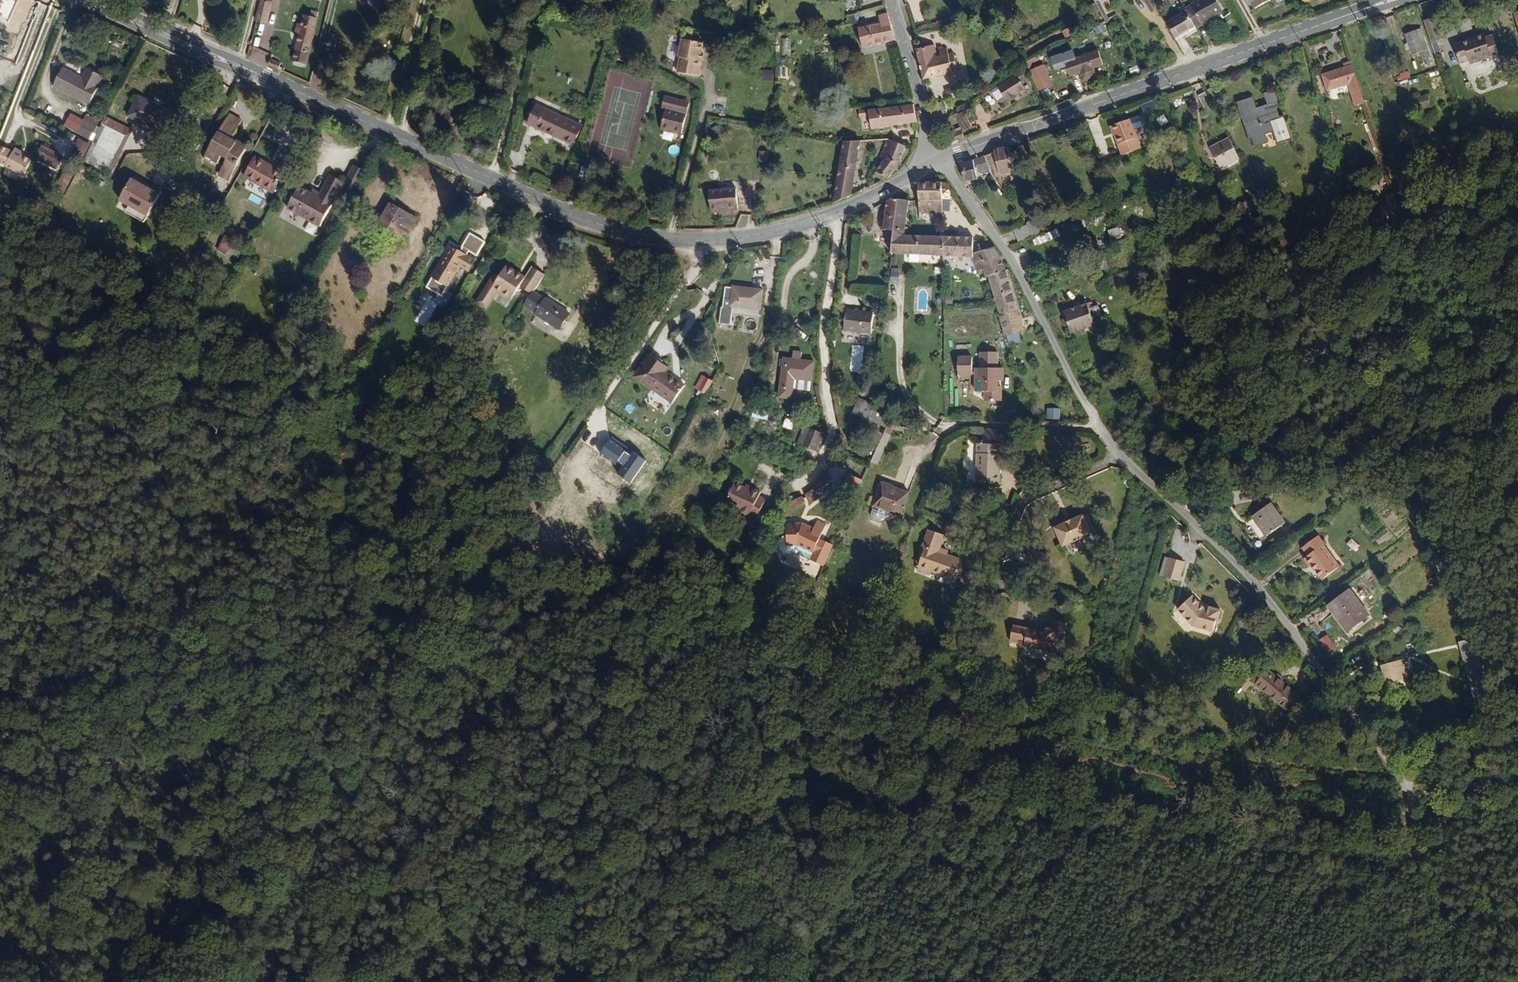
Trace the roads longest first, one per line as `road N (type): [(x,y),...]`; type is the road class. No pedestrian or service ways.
road 1 (track): [(688,244),(201,981)]
road 2 (tertiary): [(840,216),(731,243),(688,244),(575,219),(88,0)]
road 3 (residential): [(942,163),(1005,249),(1120,457),(1254,584),(1373,736)]
road 4 (tertiary): [(1398,0),(942,163)]
road 5 (residential): [(840,216),(825,336),(836,431),(819,475),(798,491)]
road 6 (track): [(1373,736),(1407,794),(1454,981)]
road 7 (residential): [(942,163),(895,0)]

